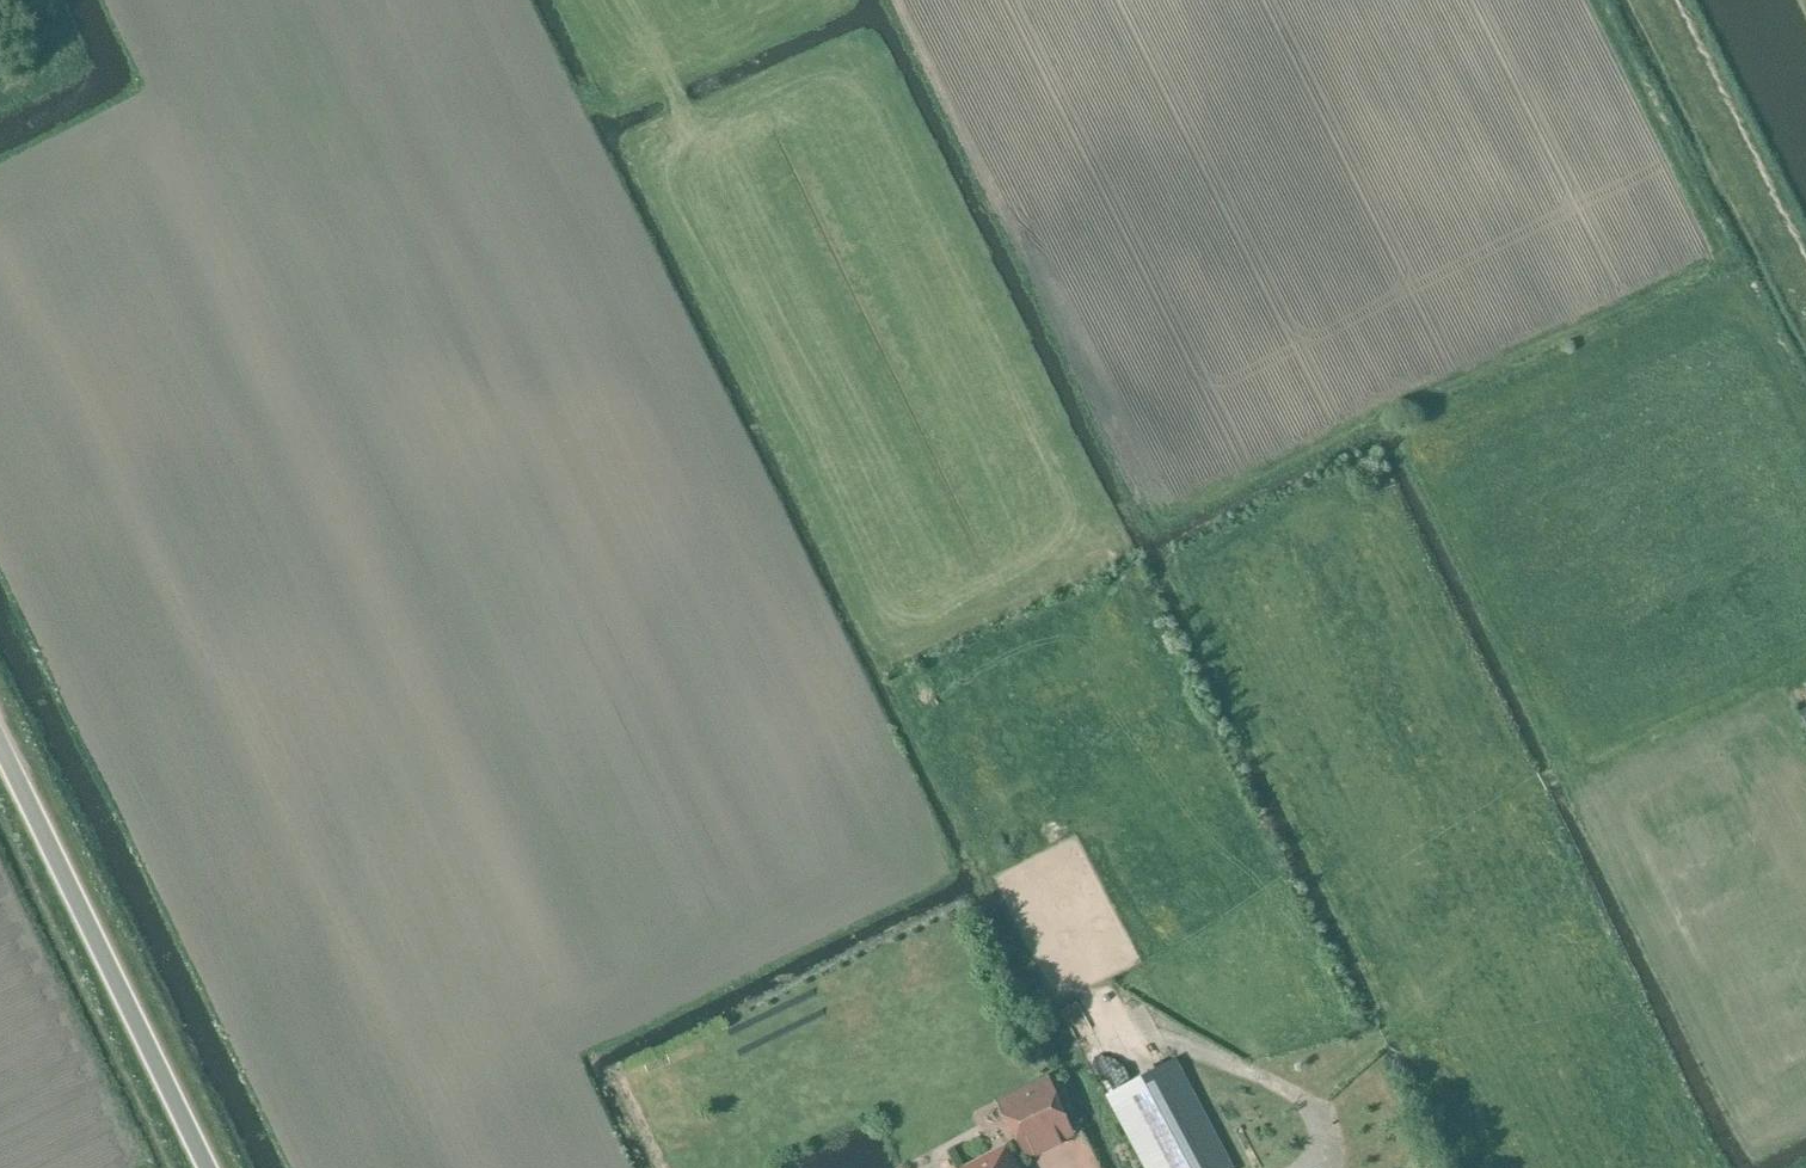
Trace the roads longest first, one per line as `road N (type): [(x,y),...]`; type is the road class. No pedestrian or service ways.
road 1 (tertiary): [(208,1167),(0,749)]

